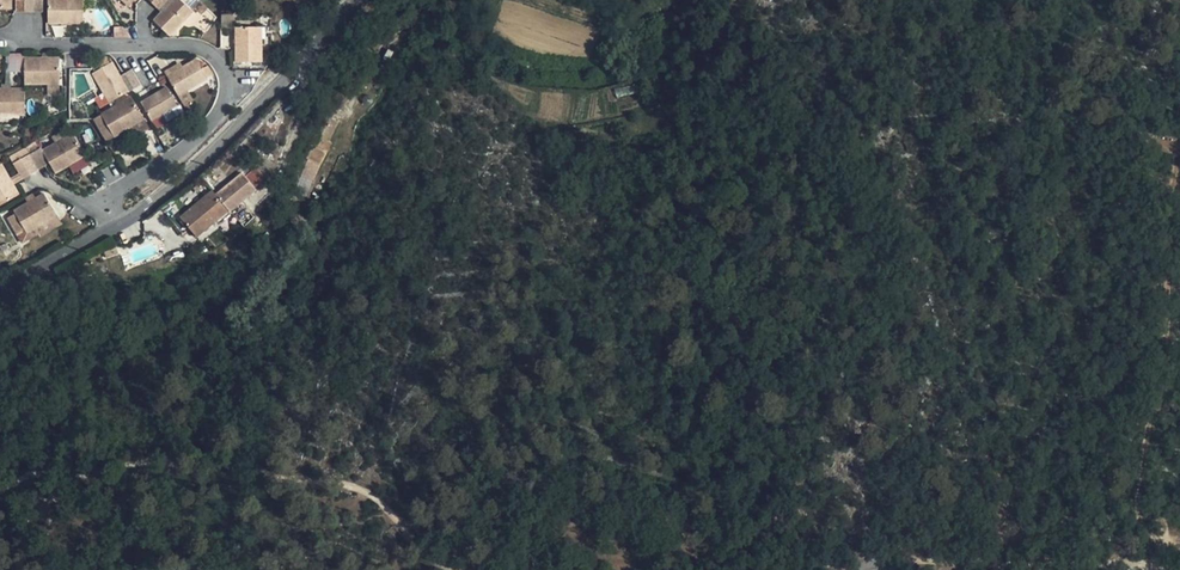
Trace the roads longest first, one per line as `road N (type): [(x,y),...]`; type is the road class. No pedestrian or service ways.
road 1 (residential): [(106,206),(115,190),(179,156),(218,113),(226,80),(216,57),(192,45),(21,42)]
road 2 (residential): [(115,228),(214,150),(367,0)]
road 3 (track): [(1179,569),(860,569)]
road 4 (residential): [(0,294),(115,228)]

